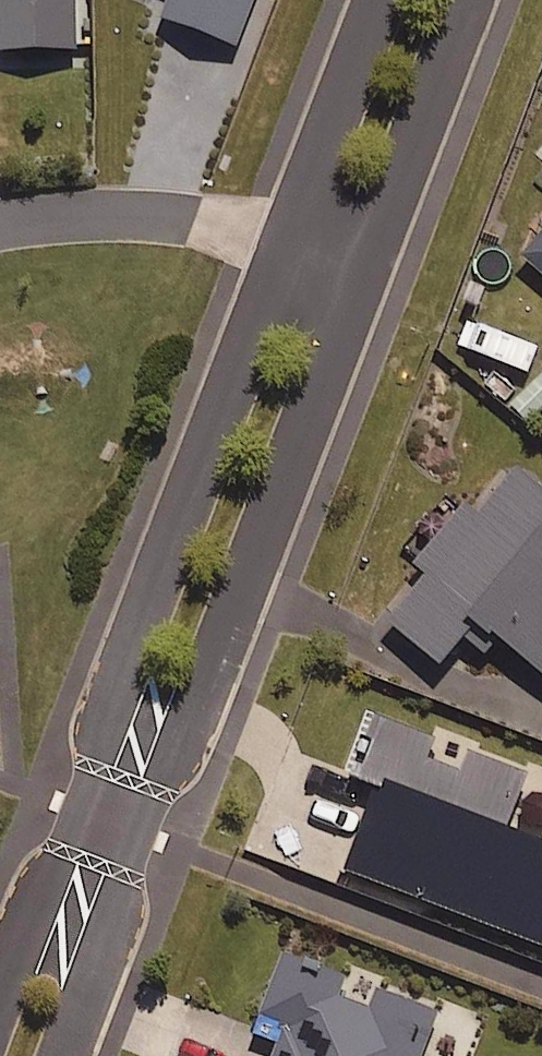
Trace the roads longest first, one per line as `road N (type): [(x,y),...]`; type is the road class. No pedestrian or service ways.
road 1 (residential): [(358,262),(64,1055)]
road 2 (residential): [(0,994),(295,239)]
road 3 (residential): [(0,222),(89,213),(195,218),(295,239)]
road 4 (residential): [(467,0),(358,262)]
road 5 (residential): [(295,239),(385,0)]

